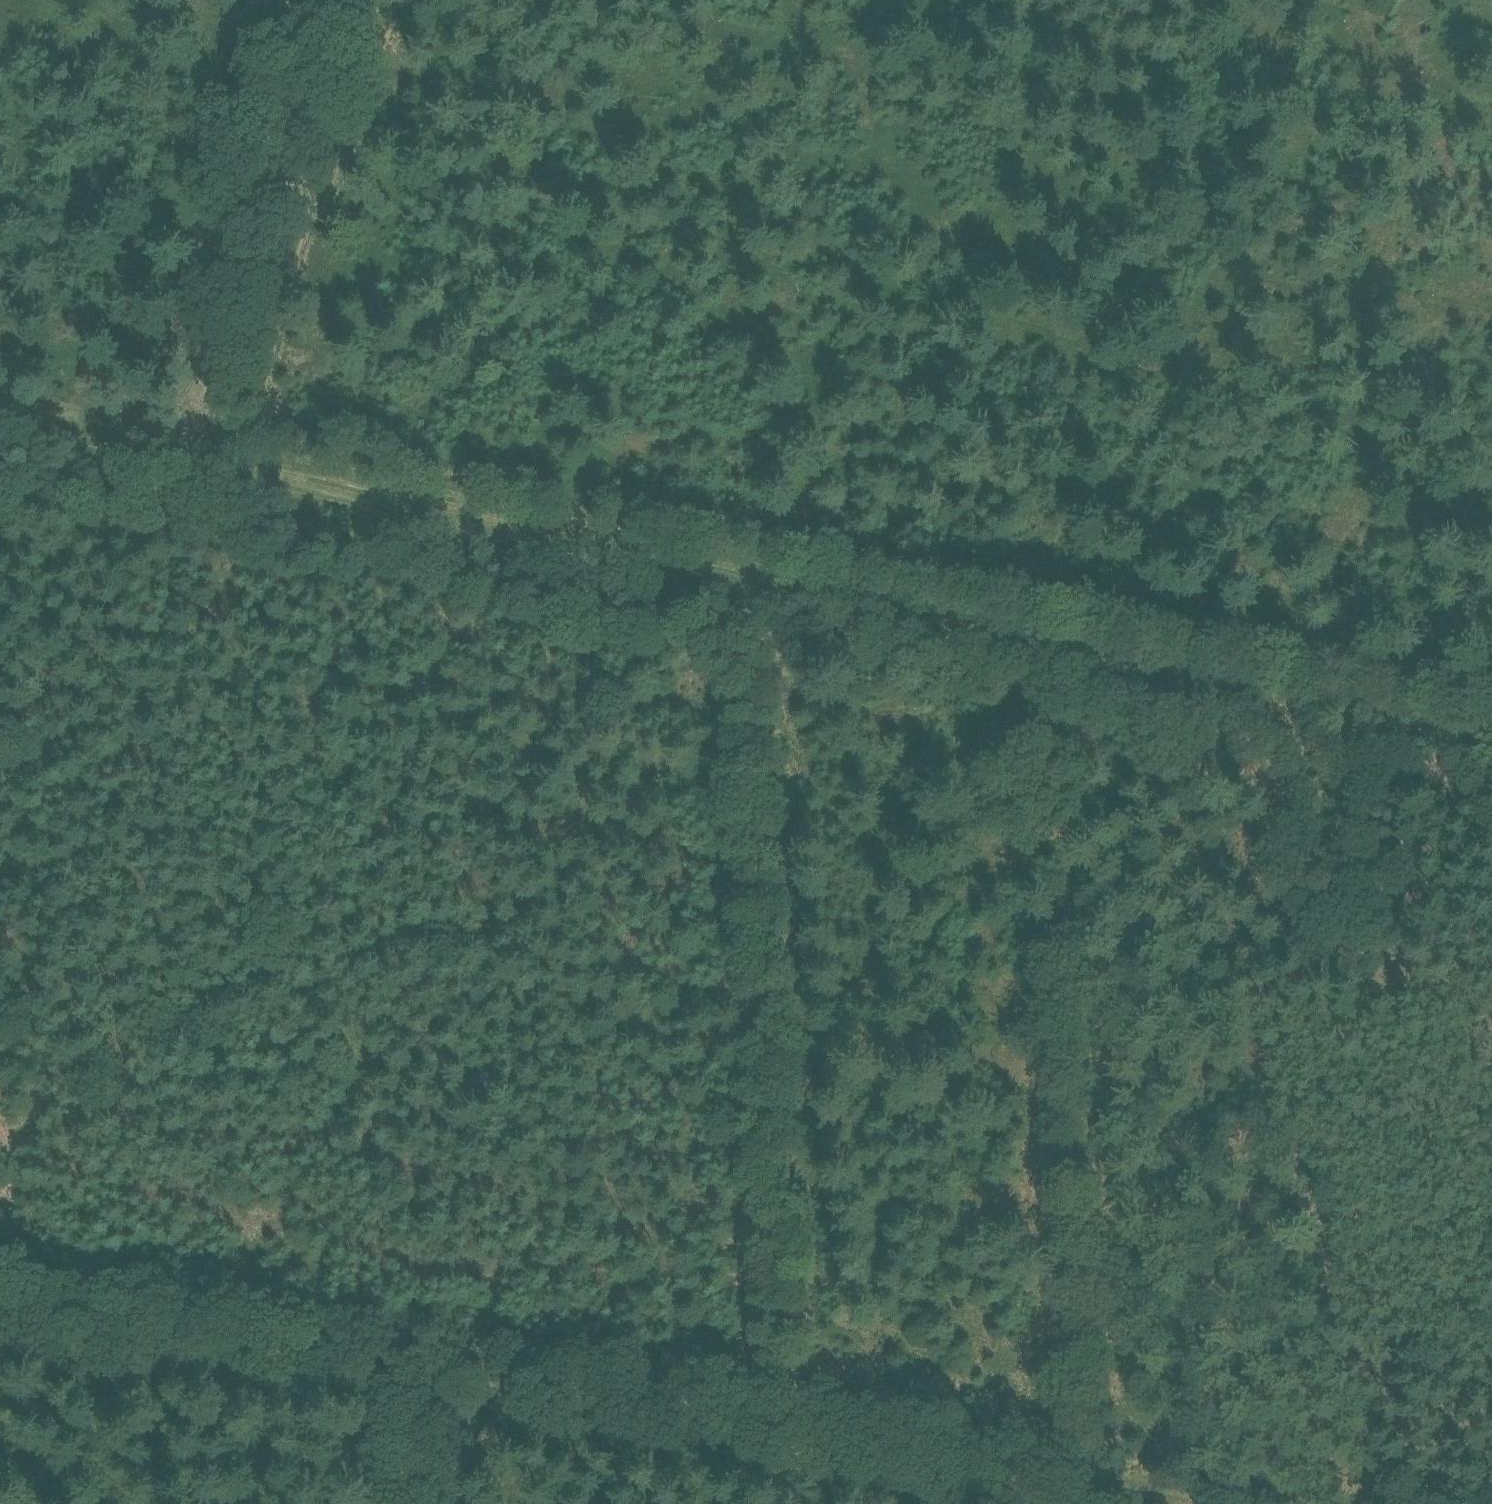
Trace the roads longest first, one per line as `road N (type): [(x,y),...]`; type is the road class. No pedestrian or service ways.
road 1 (track): [(0,413),(1491,731)]
road 2 (track): [(1210,1503),(0,1319)]

